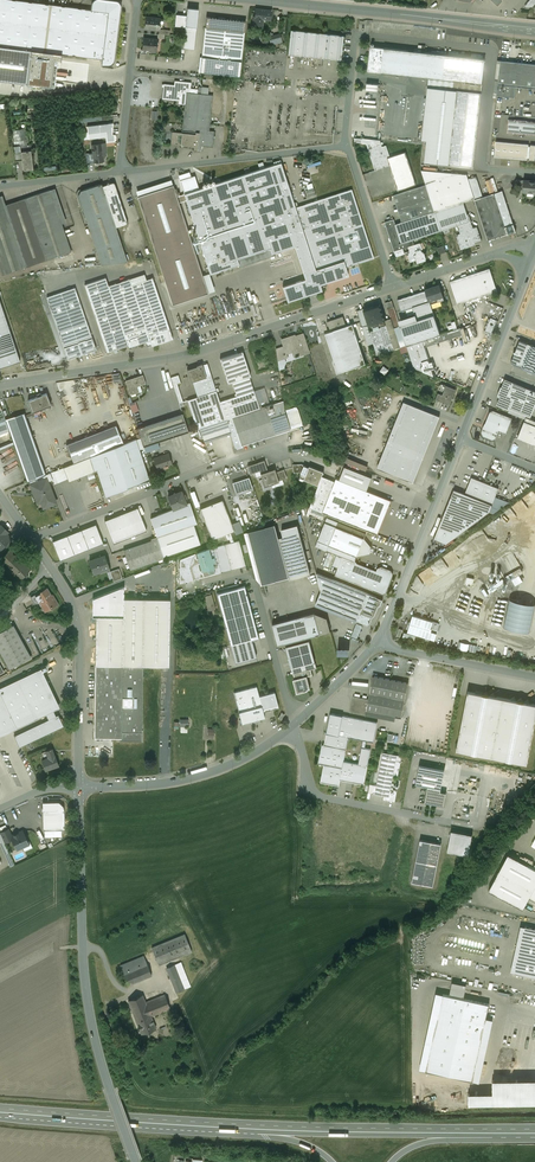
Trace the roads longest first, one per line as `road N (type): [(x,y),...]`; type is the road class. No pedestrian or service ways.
road 1 (trunk): [(534,1129),(278,1126),(0,1108)]
road 2 (residential): [(393,288),(185,355),(0,385)]
road 3 (tertiary): [(136,1161),(87,999),(79,788)]
road 4 (tertiary): [(534,31),(263,0)]
road 5 (residential): [(31,539),(231,462),(279,451)]
road 6 (trunk): [(251,1132),(508,1136)]
road 7 (trunk): [(0,1115),(251,1132)]
road 8 (residential): [(120,172),(348,146)]
road 9 (residential): [(289,728),(197,777),(79,788)]
road 10 (residential): [(462,440),(378,639)]
road 11 (residential): [(449,822),(321,796),(310,789),(289,728)]
road 12 (tertiary): [(79,764),(80,637),(51,567)]
road 13 (residential): [(529,267),(462,440)]
road 14 (residential): [(120,172),(138,0)]
road 15 (residential): [(378,639),(395,649),(534,676)]
road 16 (residential): [(393,288),(348,146)]
road 17 (residential): [(294,724),(254,583)]
road 18 (trunk): [(391,1161),(424,1143),(508,1136)]
road 19 (residential): [(0,186),(120,172)]

